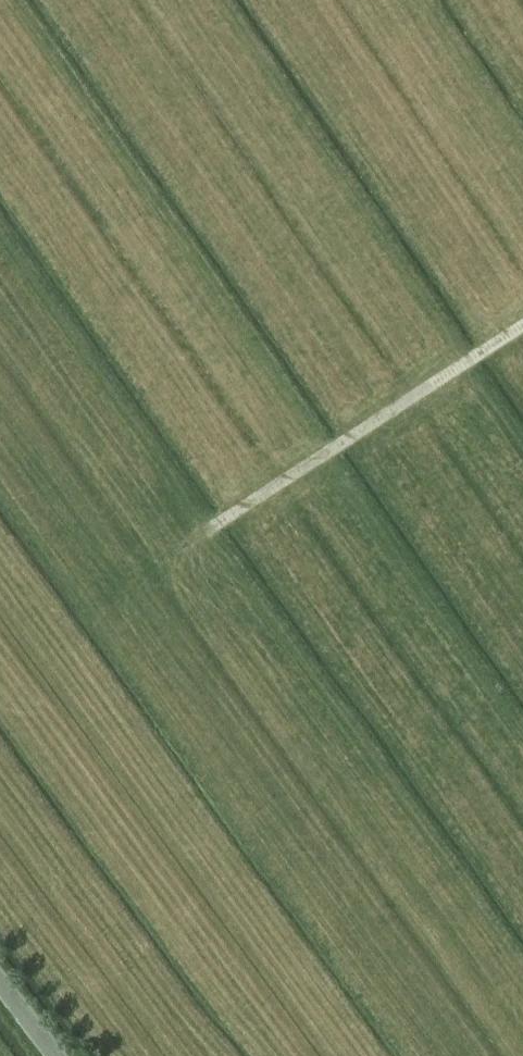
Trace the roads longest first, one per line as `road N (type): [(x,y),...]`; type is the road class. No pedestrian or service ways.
road 1 (track): [(222,525),(522,328)]

